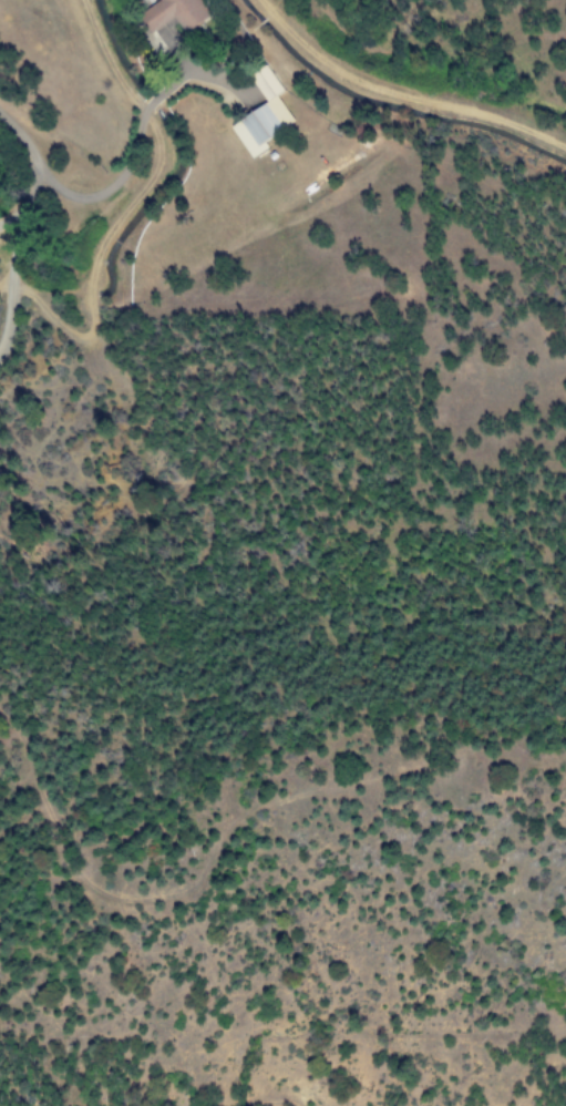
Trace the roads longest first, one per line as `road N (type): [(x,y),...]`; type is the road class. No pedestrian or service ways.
road 1 (track): [(76,0),(119,91),(156,141),(158,165),(101,236),(80,336),(62,337),(33,300),(0,291)]
road 2 (track): [(565,154),(486,117),(368,91),(329,73),(254,0)]
road 3 (residential): [(4,291),(22,216),(45,180),(0,120)]

